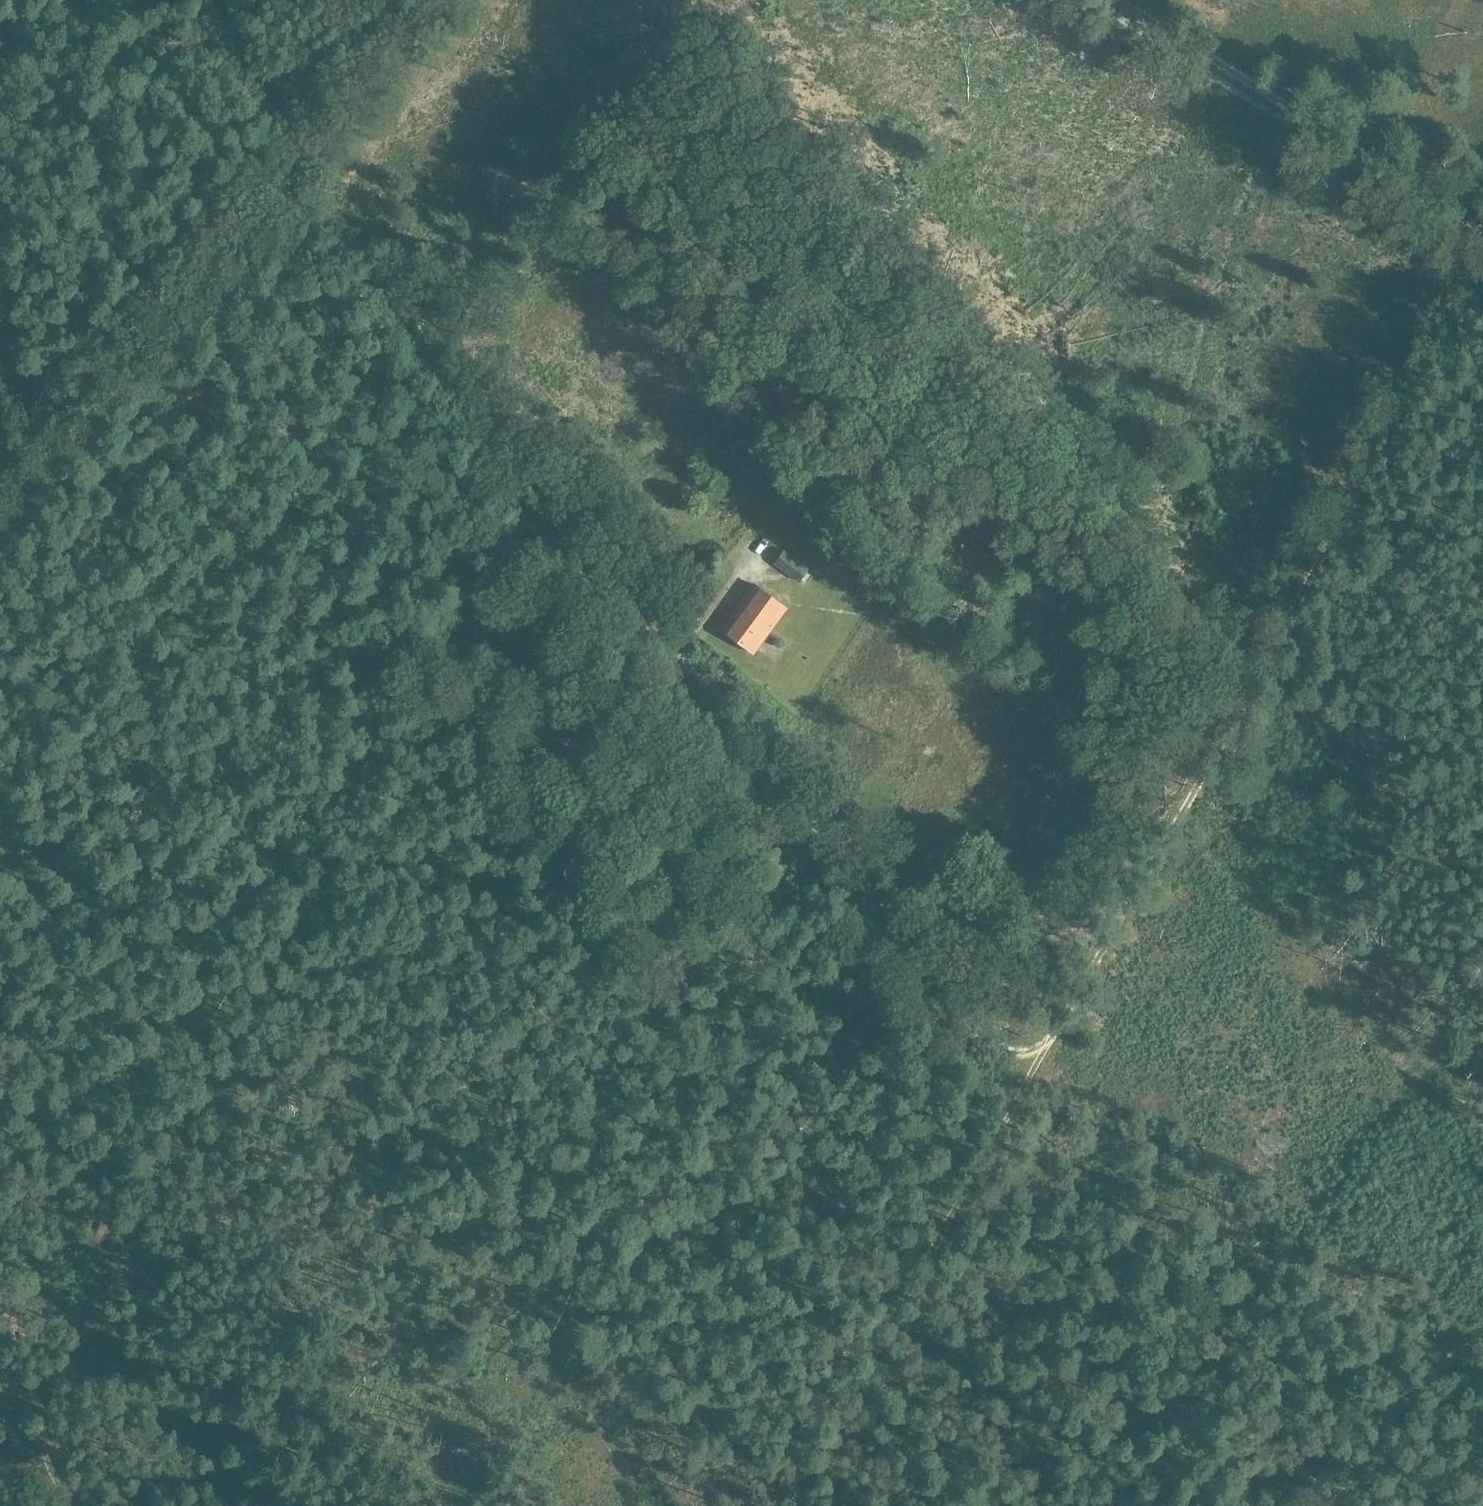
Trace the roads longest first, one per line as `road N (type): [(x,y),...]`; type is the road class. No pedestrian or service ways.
road 1 (track): [(782,1505),(1030,1080),(1027,1053),(1058,1030),(1482,281)]
road 2 (track): [(300,165),(953,1000),(993,1044),(1027,1053)]
road 3 (track): [(0,485),(445,0)]
road 4 (track): [(1482,231),(1116,0)]
road 5 (track): [(67,1505),(0,1361)]

